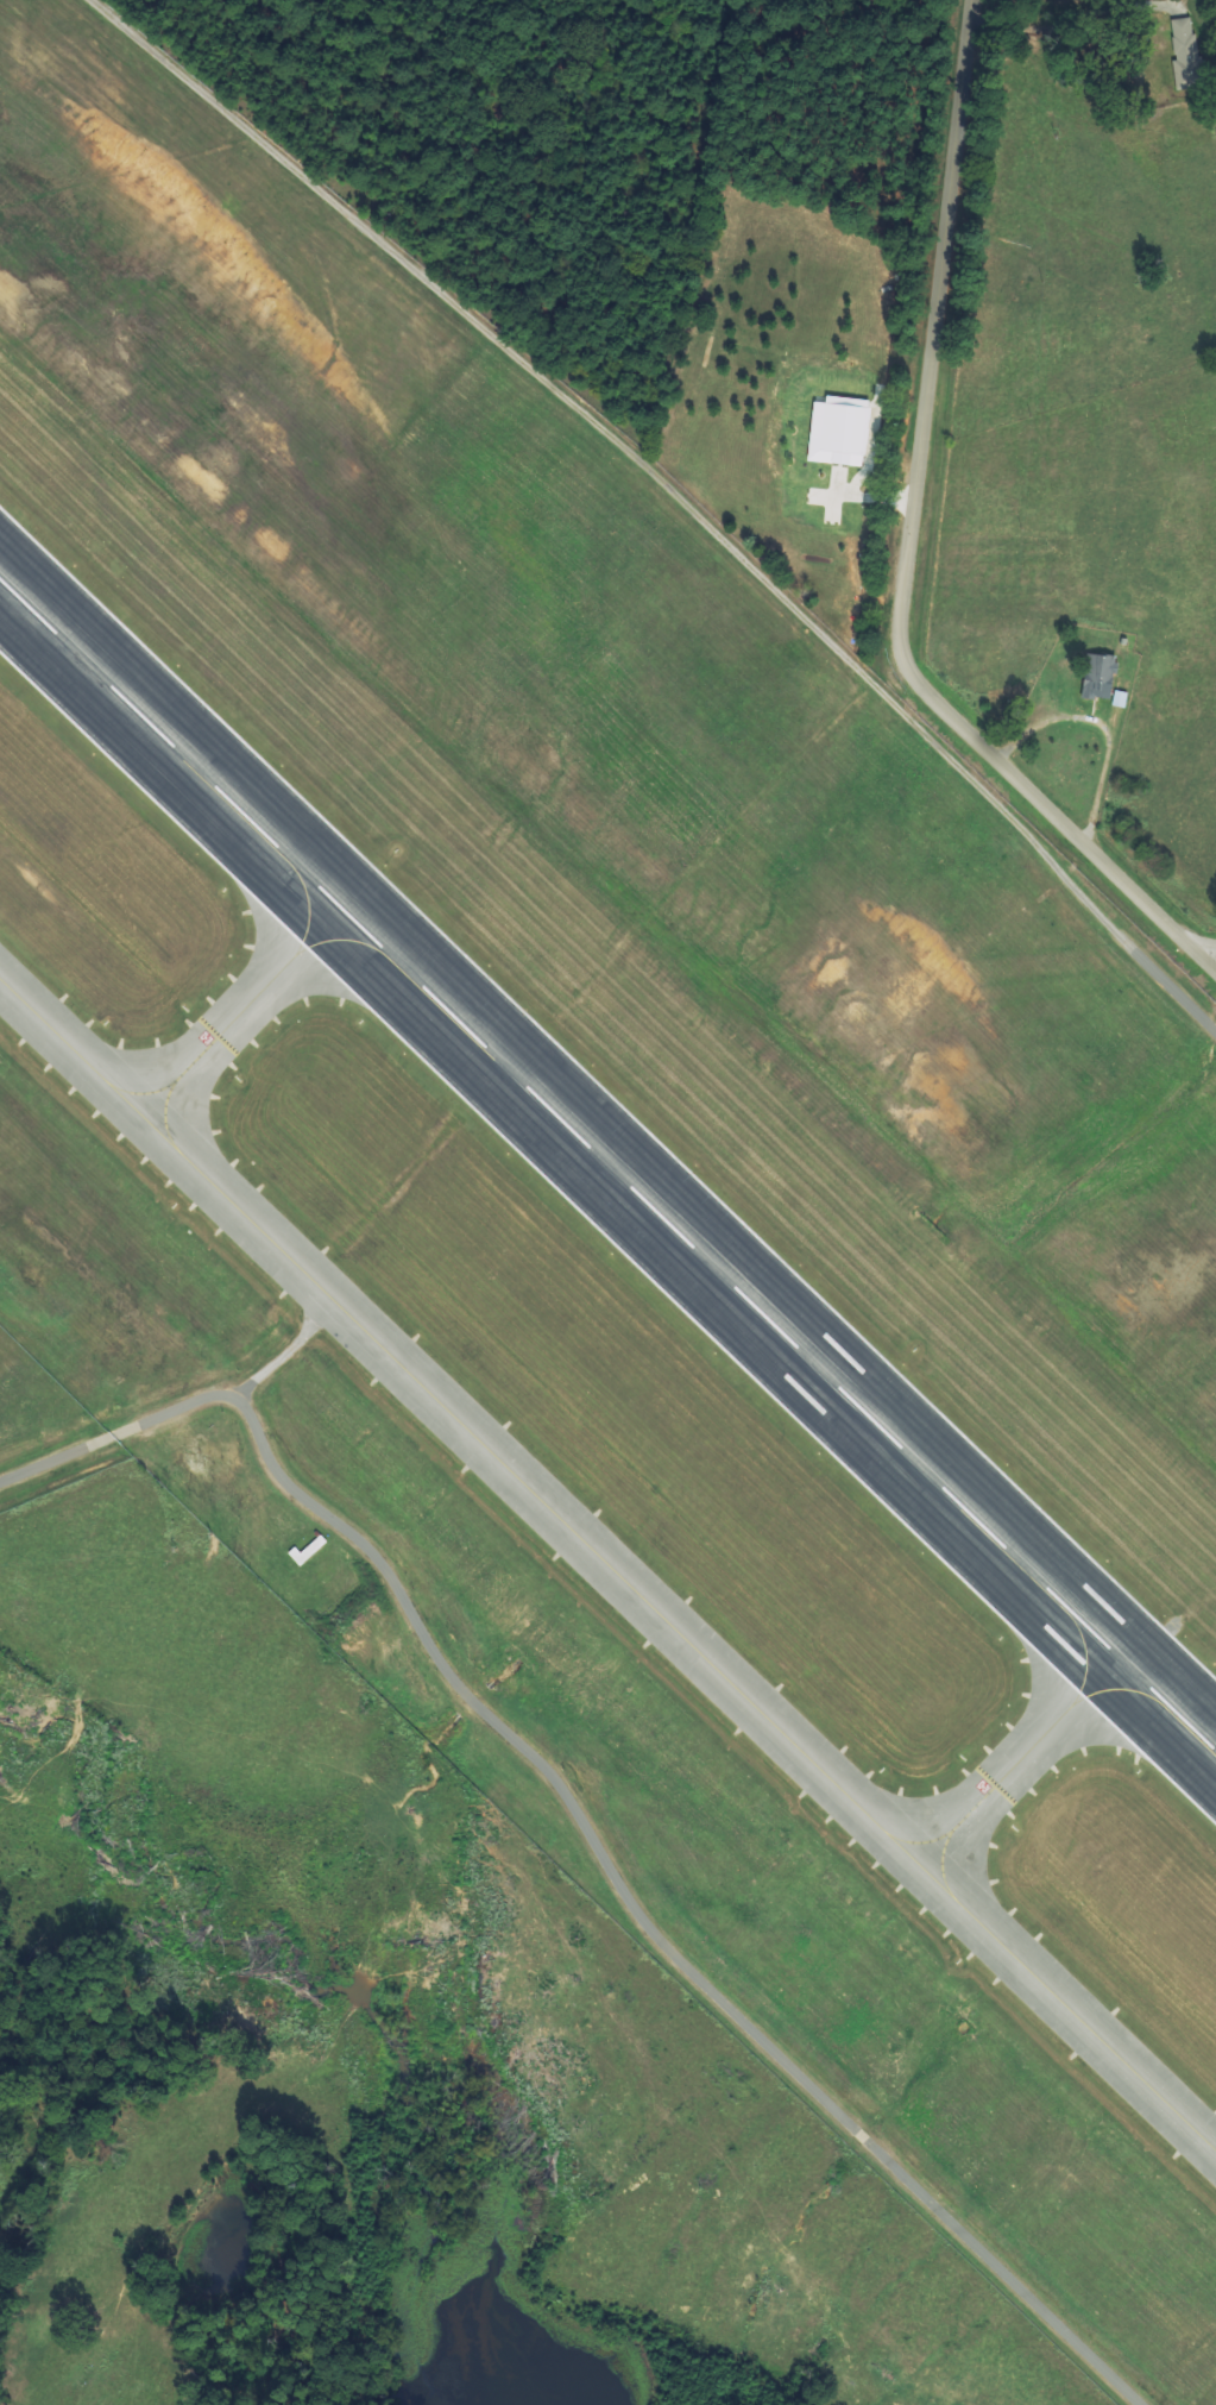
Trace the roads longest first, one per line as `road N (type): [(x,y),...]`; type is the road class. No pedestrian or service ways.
road 1 (residential): [(970,0),(901,655),(918,684),(1215,972)]

